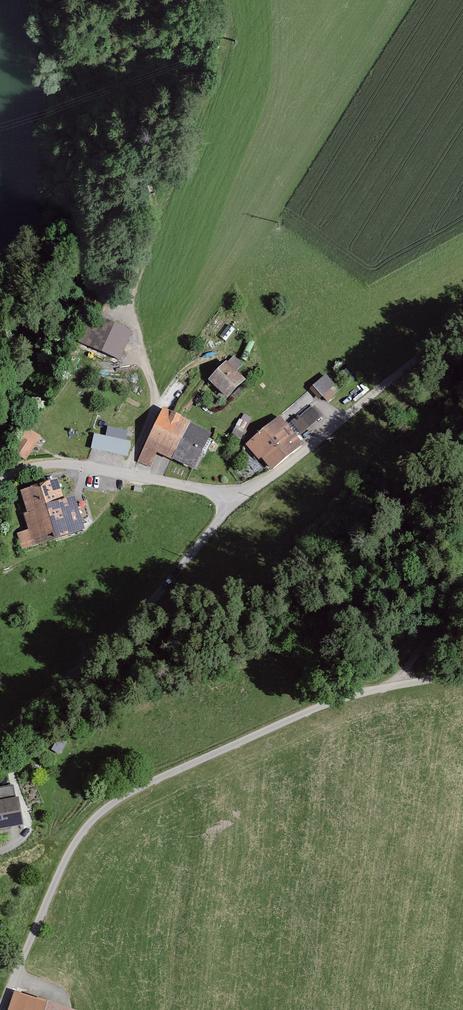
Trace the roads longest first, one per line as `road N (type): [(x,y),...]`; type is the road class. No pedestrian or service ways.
road 1 (unclassified): [(399,685),(278,723),(157,775),(100,812),(62,861),(0,1009)]
road 2 (unclassified): [(237,503),(160,593),(0,738)]
road 3 (unclassified): [(237,503),(442,336),(462,327)]
road 4 (unclassified): [(237,503),(79,465),(36,466),(0,484)]

